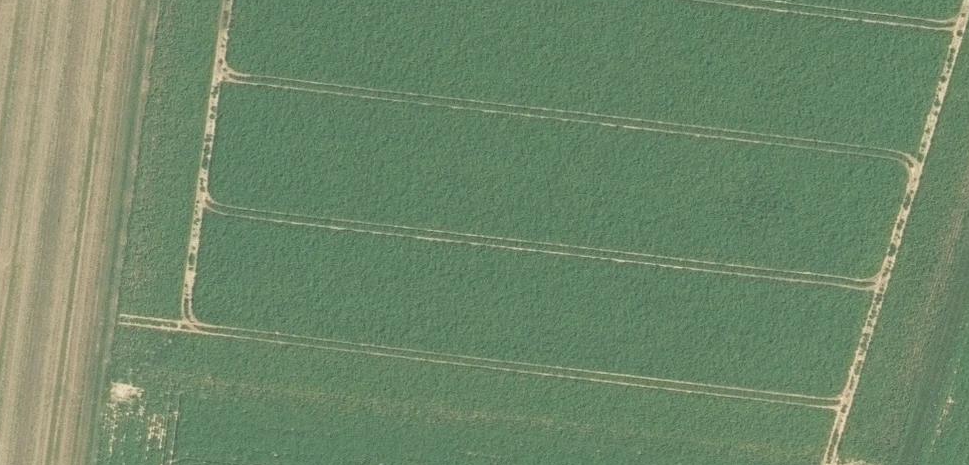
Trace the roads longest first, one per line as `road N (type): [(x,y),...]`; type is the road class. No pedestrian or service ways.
road 1 (track): [(99,464),(151,0)]
road 2 (track): [(968,301),(917,464)]

